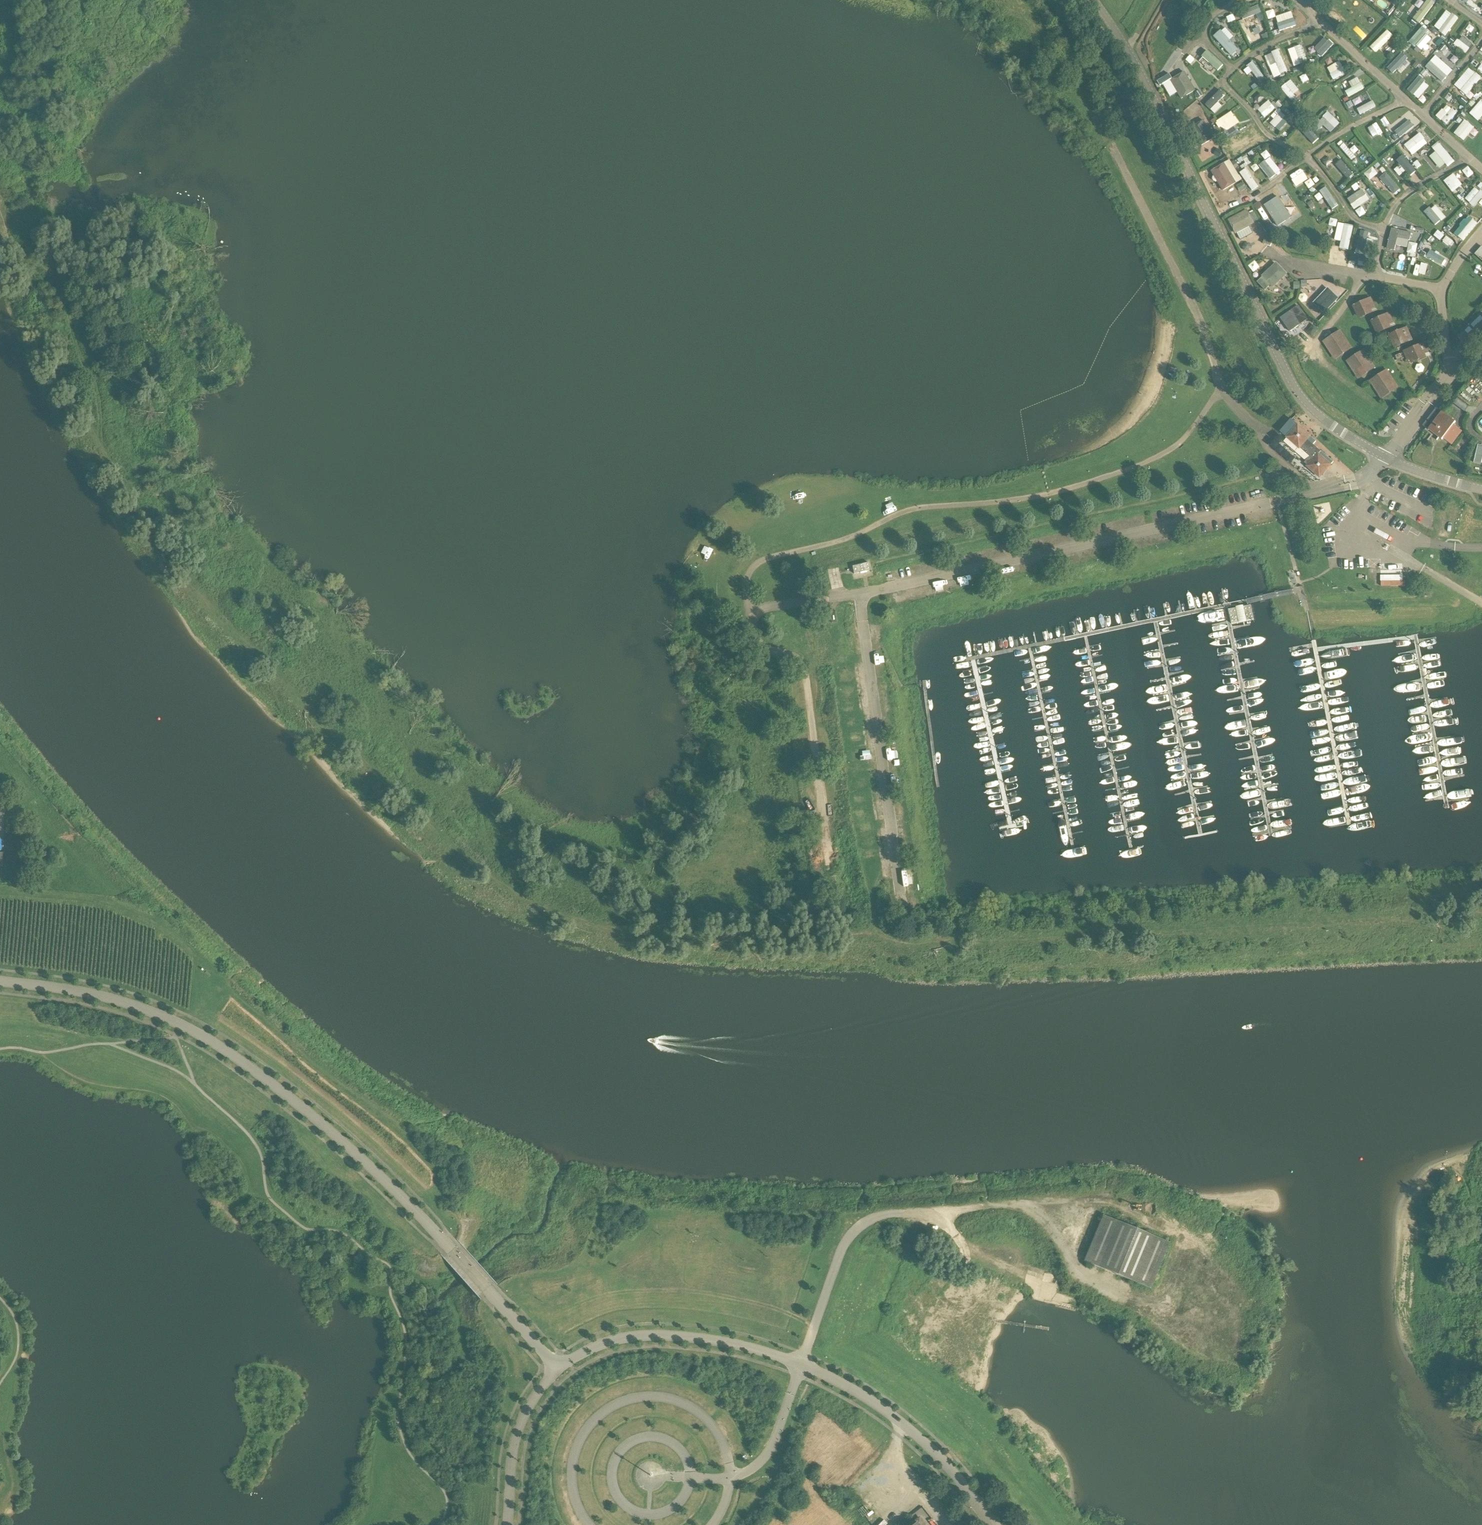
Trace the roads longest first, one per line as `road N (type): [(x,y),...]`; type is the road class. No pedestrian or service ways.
road 1 (track): [(0,224),(8,245),(56,279),(67,299),(71,383),(138,511),(181,569),(334,735),(497,881),(563,915),(629,933),(736,941),(840,936)]
road 2 (unclassified): [(0,983),(119,1002),(217,1046),(391,1189),(557,1369)]
road 3 (unclassified): [(1383,458),(1318,415),(1294,388),(1123,52),(1087,0)]
road 4 (unclassified): [(557,1369),(606,1343),(656,1337),(741,1348),(799,1368)]
road 5 (unclassified): [(799,1368),(908,1430),(991,1524)]
road 6 (unclassified): [(799,1368),(854,1230),(870,1219),(931,1214)]
road 7 (unclassified): [(557,1369),(514,1442),(507,1524)]
road 8 (track): [(1045,0),(1071,39),(1088,104),(1112,148)]
road 9 (unclassified): [(728,1480),(747,1476),(771,1449),(799,1368)]

